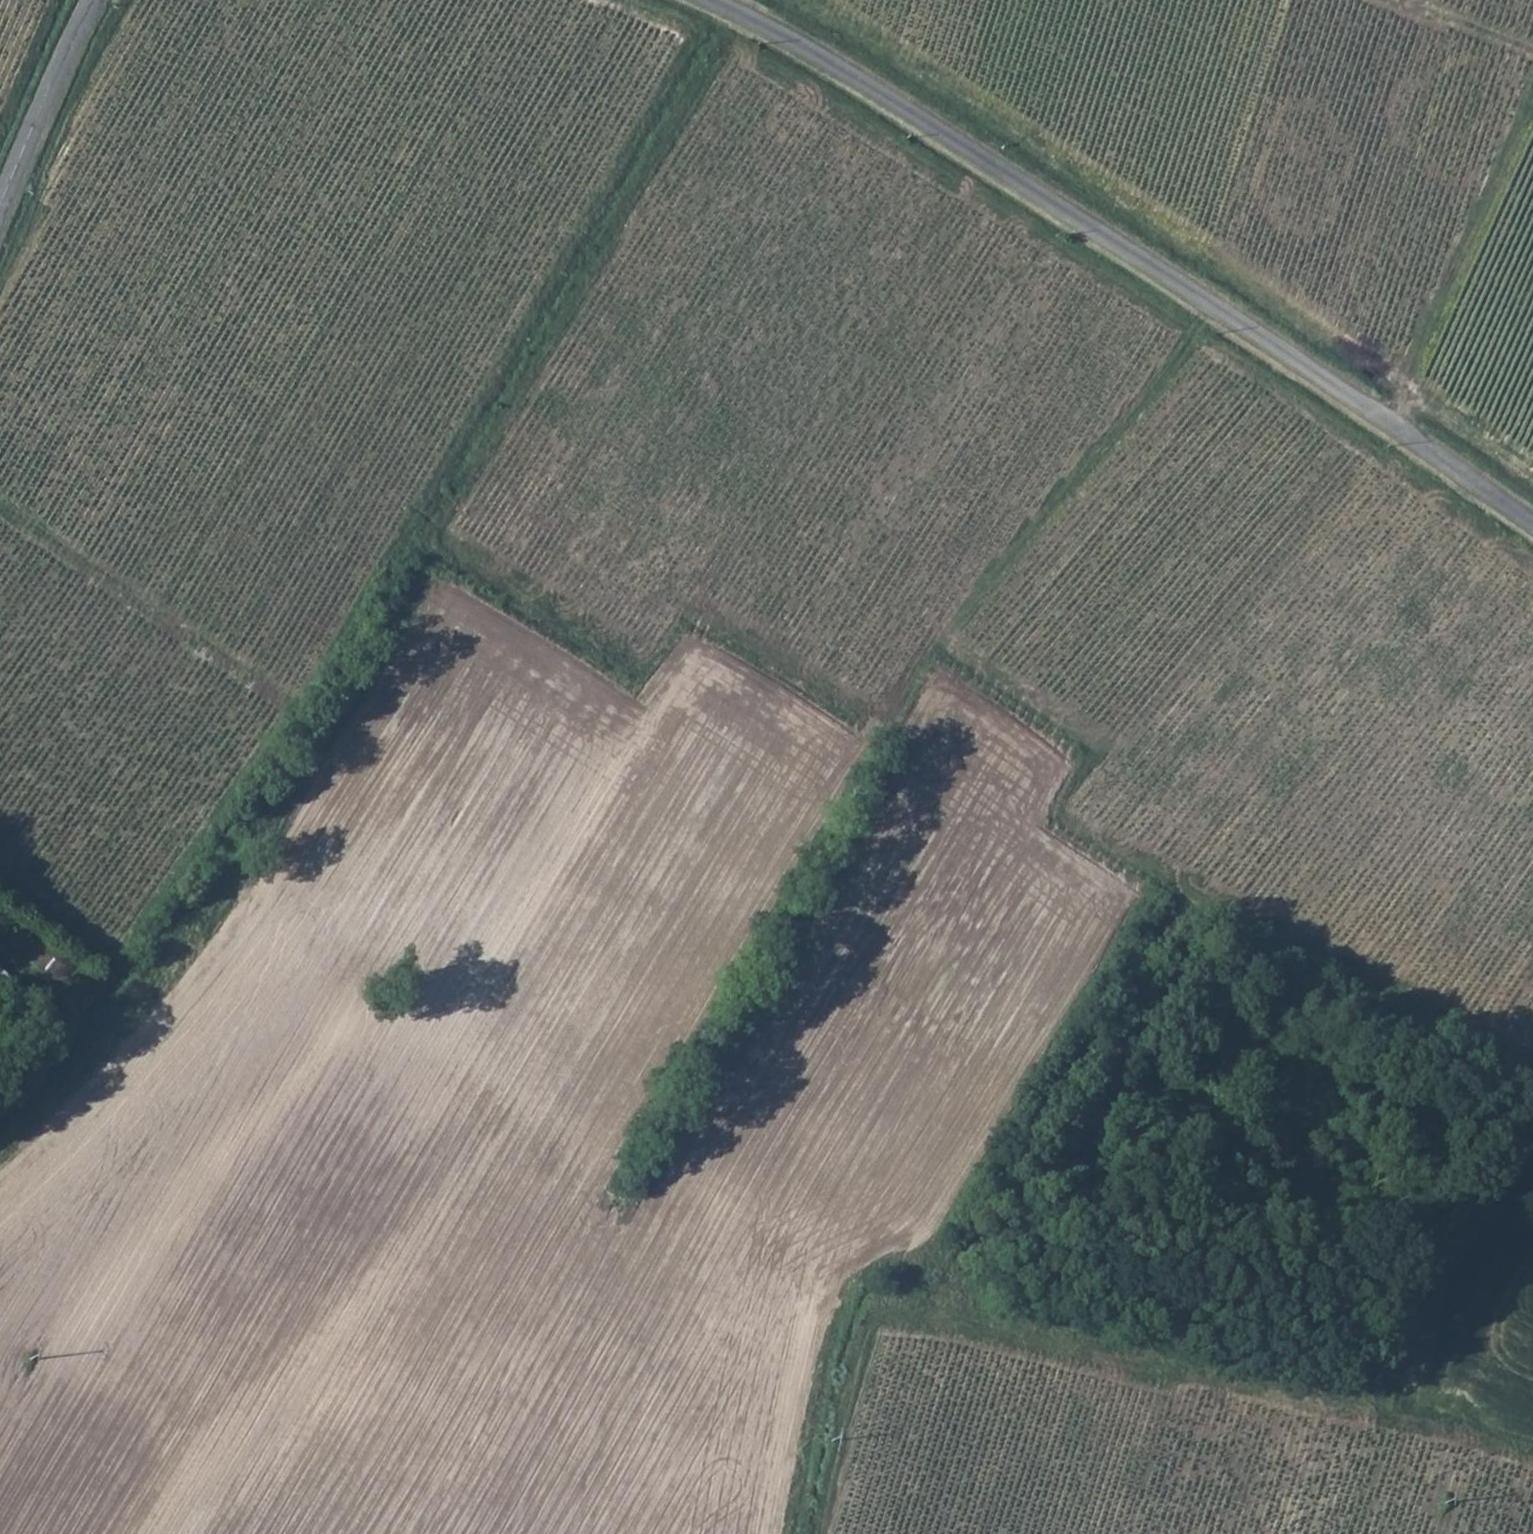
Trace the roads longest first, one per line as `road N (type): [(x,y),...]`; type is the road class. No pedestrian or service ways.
road 1 (unclassified): [(1532,531),(1083,226),(716,0)]
road 2 (tertiary): [(0,208),(93,0)]

